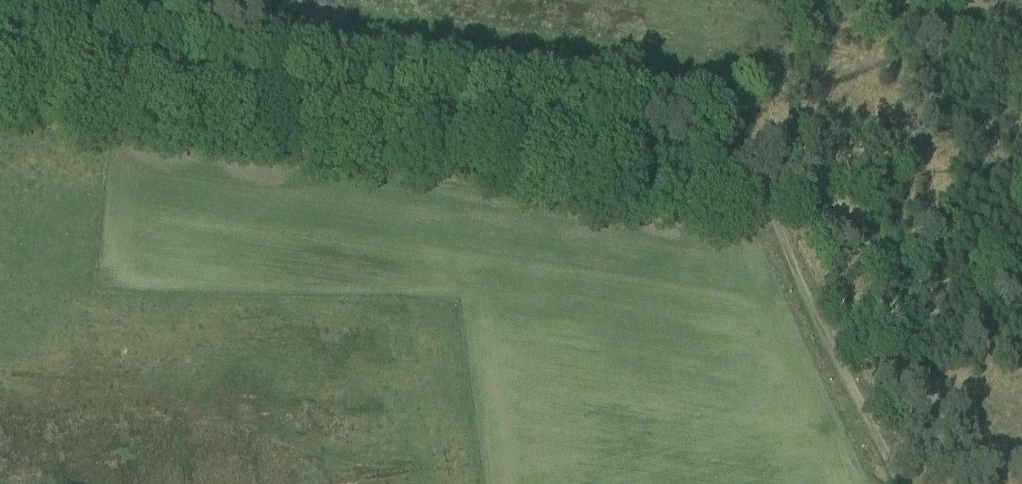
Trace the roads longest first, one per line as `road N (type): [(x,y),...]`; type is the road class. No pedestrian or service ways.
road 1 (track): [(0,48),(672,151),(737,172),(778,223),(855,413)]

